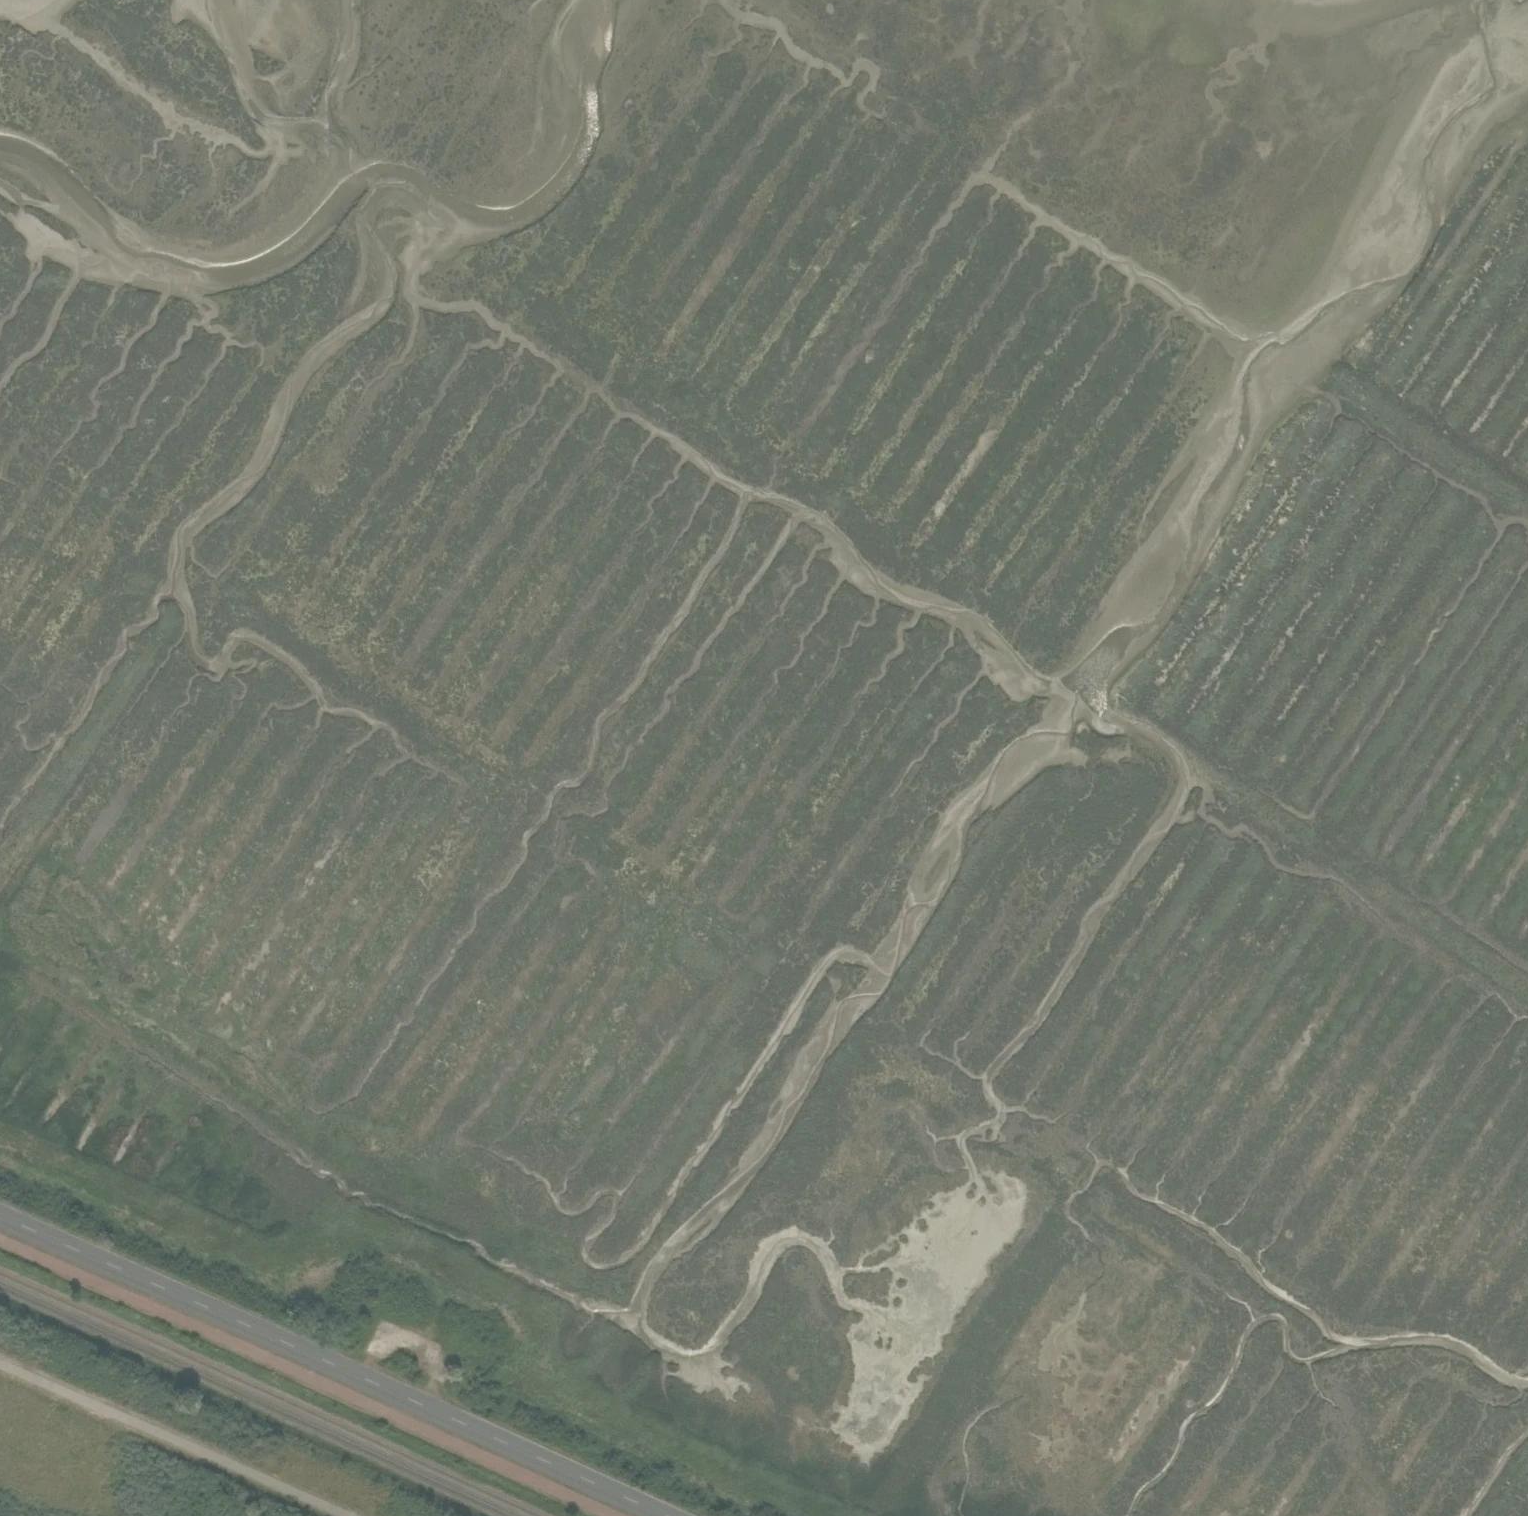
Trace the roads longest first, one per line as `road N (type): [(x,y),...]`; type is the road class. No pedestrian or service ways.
road 1 (tertiary): [(667,1515),(0,1217)]

